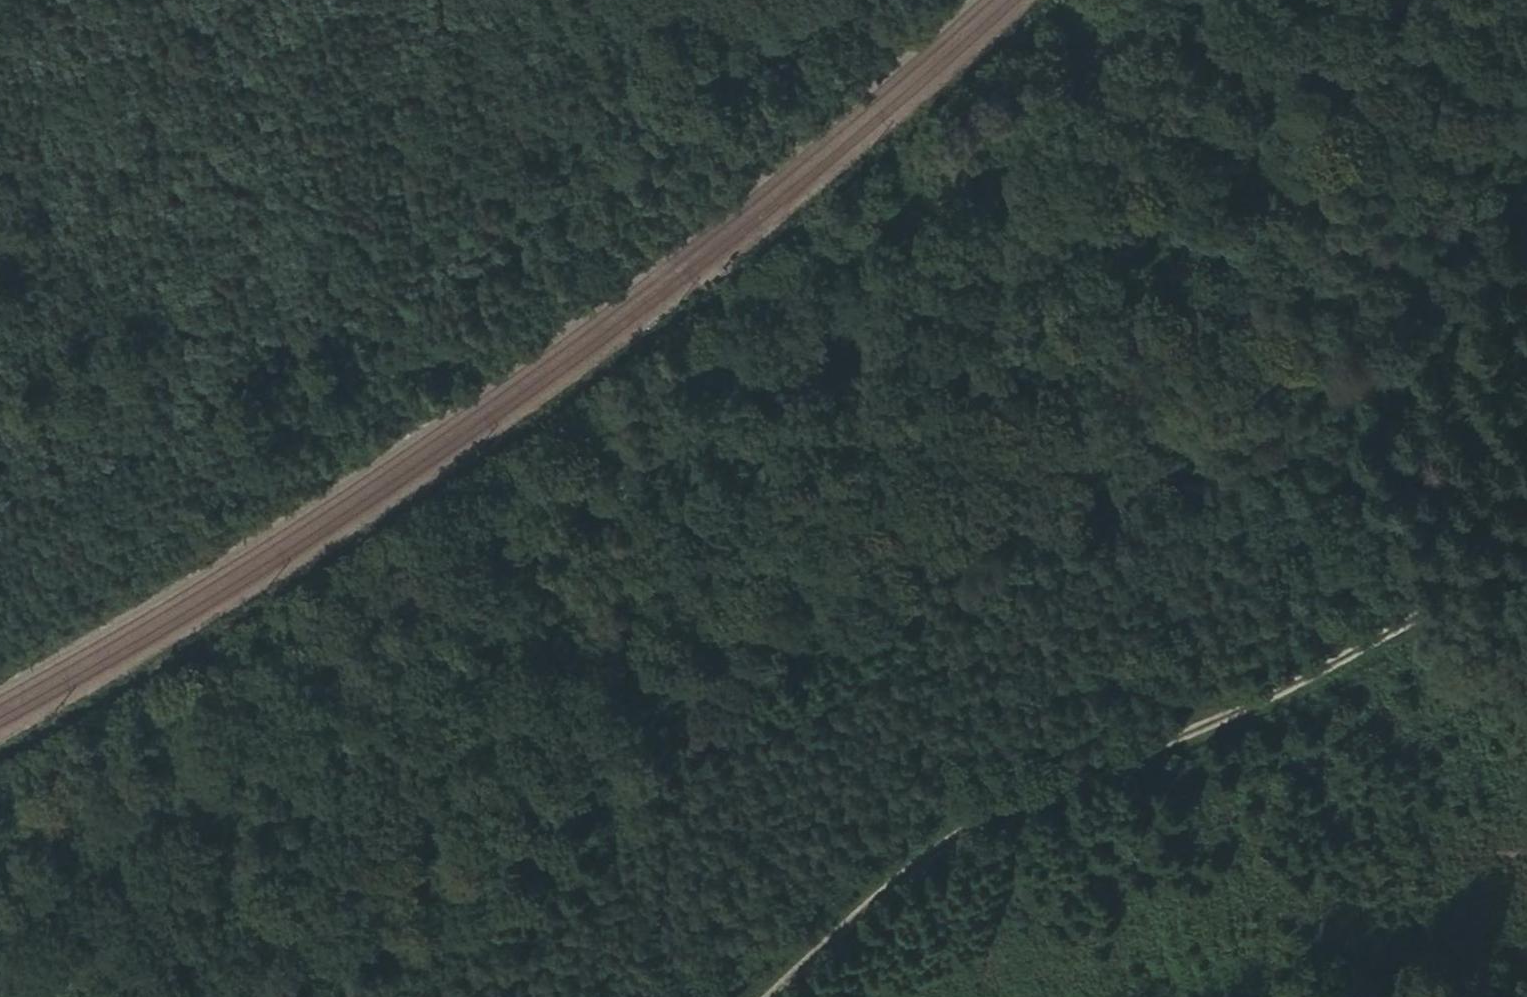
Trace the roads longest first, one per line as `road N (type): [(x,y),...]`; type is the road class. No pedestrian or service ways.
road 1 (track): [(747,996),(827,920),(1038,804),(1188,746),(1355,709),(1526,638)]

